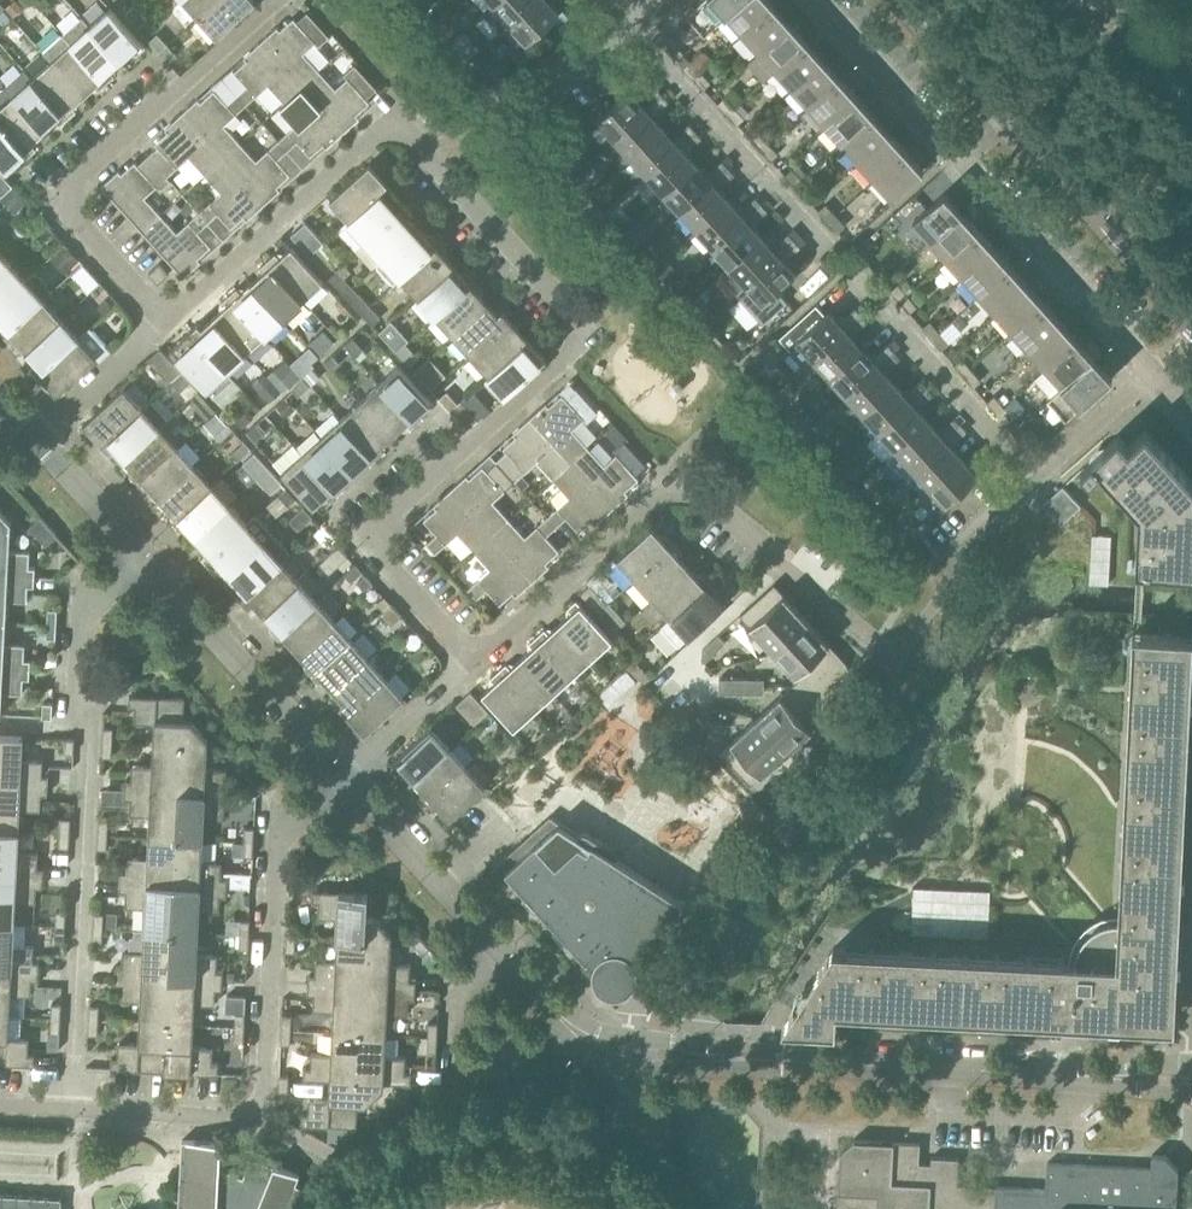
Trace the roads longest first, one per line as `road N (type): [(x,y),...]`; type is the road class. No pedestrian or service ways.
road 1 (residential): [(471,662),(365,542),(584,339),(421,150),(398,134),(363,139),(149,332)]
road 2 (residential): [(1038,481),(627,24)]
road 3 (residential): [(902,661),(671,487),(471,662)]
road 4 (residential): [(80,1106),(260,1120),(275,844),(347,779)]
road 5 (residential): [(813,0),(1154,371)]
road 6 (residential): [(149,332),(47,209),(274,0)]
road 7 (tertiary): [(1191,319),(904,0)]
road 8 (residential): [(80,1106),(87,727)]
road 9 (residential): [(1104,1077),(741,1059)]
road 10 (residential): [(347,779),(148,558)]
road 11 (residential): [(505,955),(347,779)]
road 12 (residential): [(558,1012),(571,1044),(613,1064),(720,1068),(741,1059)]
road 13 (residential): [(87,727),(89,605),(148,558)]
road 14 (residential): [(741,1059),(720,1047),(612,1034),(558,1012)]
road 15 (residential): [(347,779),(471,662)]
road 16 (residential): [(148,558),(36,436)]
road 17 (residential): [(1038,481),(1154,371)]
road 18 (residential): [(36,436),(149,332)]
road 19 (residential): [(942,595),(981,533),(1038,481)]
road 20 (residential): [(449,1076),(453,1000),(505,955)]
road 21 (residential): [(536,108),(627,24)]

